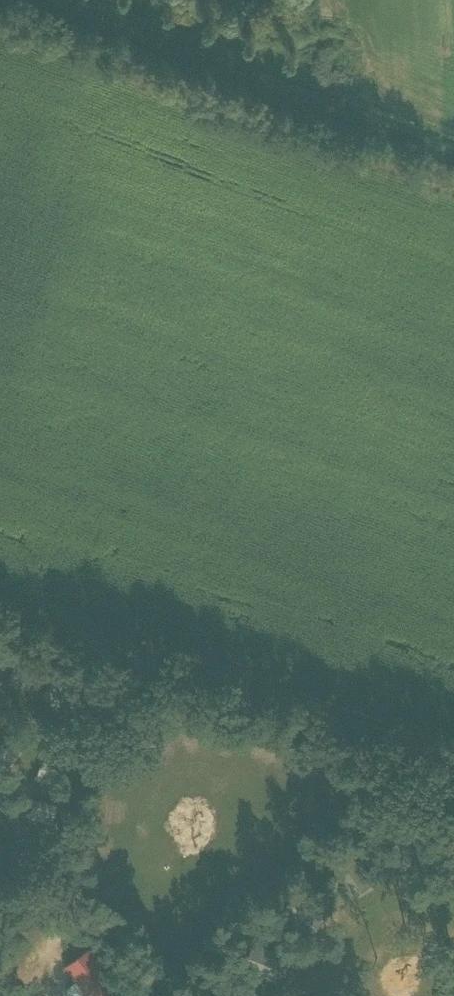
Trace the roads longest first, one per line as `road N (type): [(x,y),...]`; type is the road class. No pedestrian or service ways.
road 1 (track): [(453,757),(0,616)]
road 2 (track): [(453,149),(54,0)]

